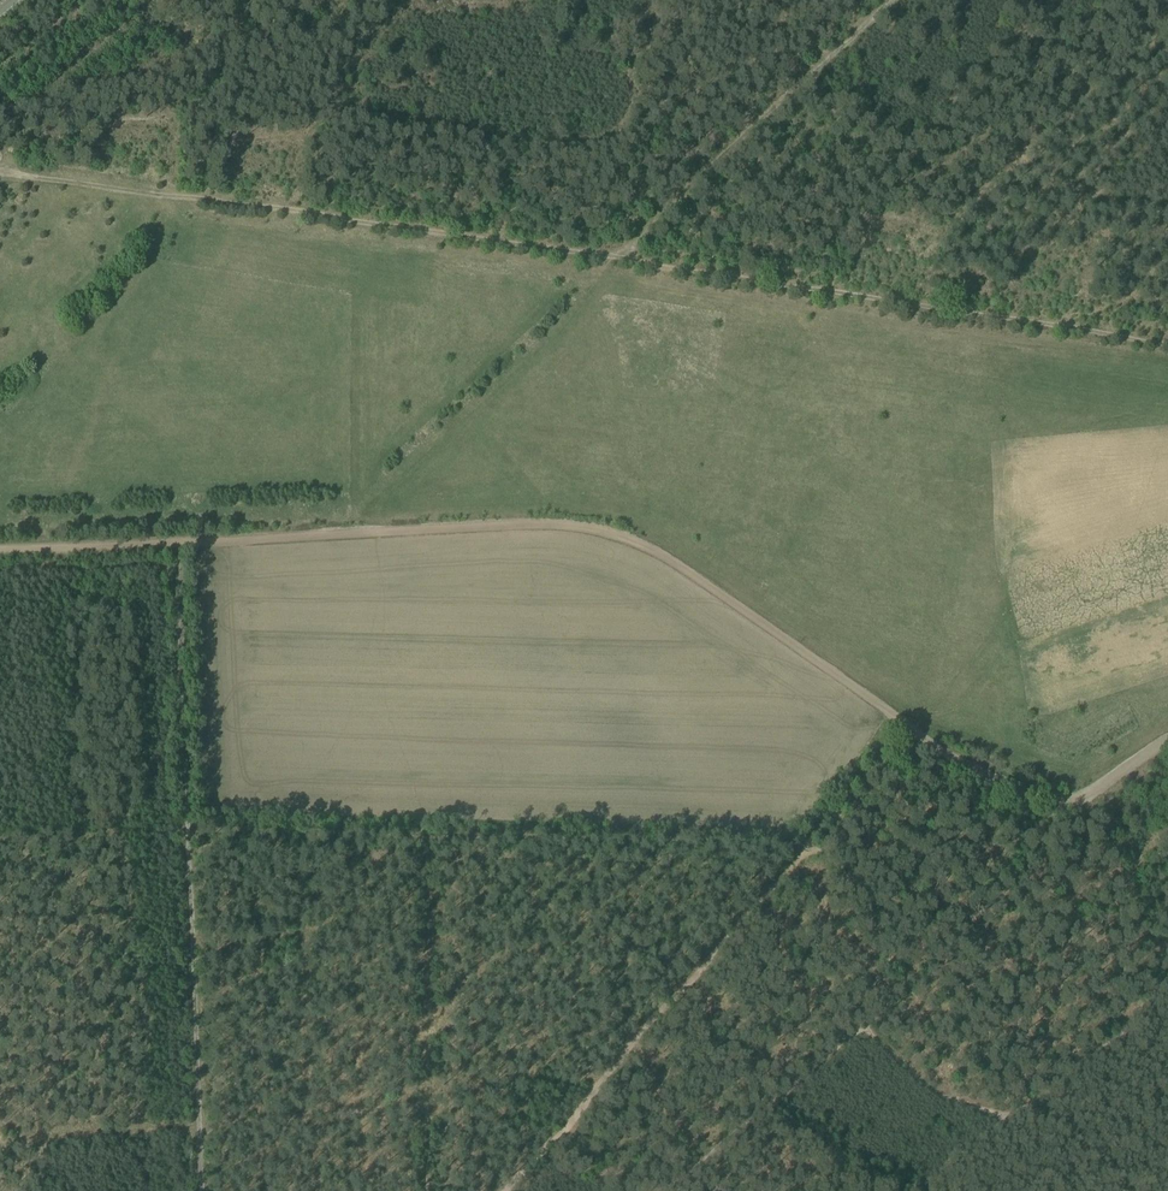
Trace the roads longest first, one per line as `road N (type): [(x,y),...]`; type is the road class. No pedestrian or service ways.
road 1 (track): [(0,173),(1167,345)]
road 2 (track): [(0,551),(495,526),(594,529),(658,553),(916,733)]
road 3 (track): [(916,733),(886,750),(817,826),(501,1190)]
road 4 (track): [(621,260),(888,0)]
road 5 (track): [(189,826),(204,1123)]
road 6 (track): [(916,733),(1033,796),(1063,801),(1167,742)]
road 7 (track): [(177,577),(189,826)]

